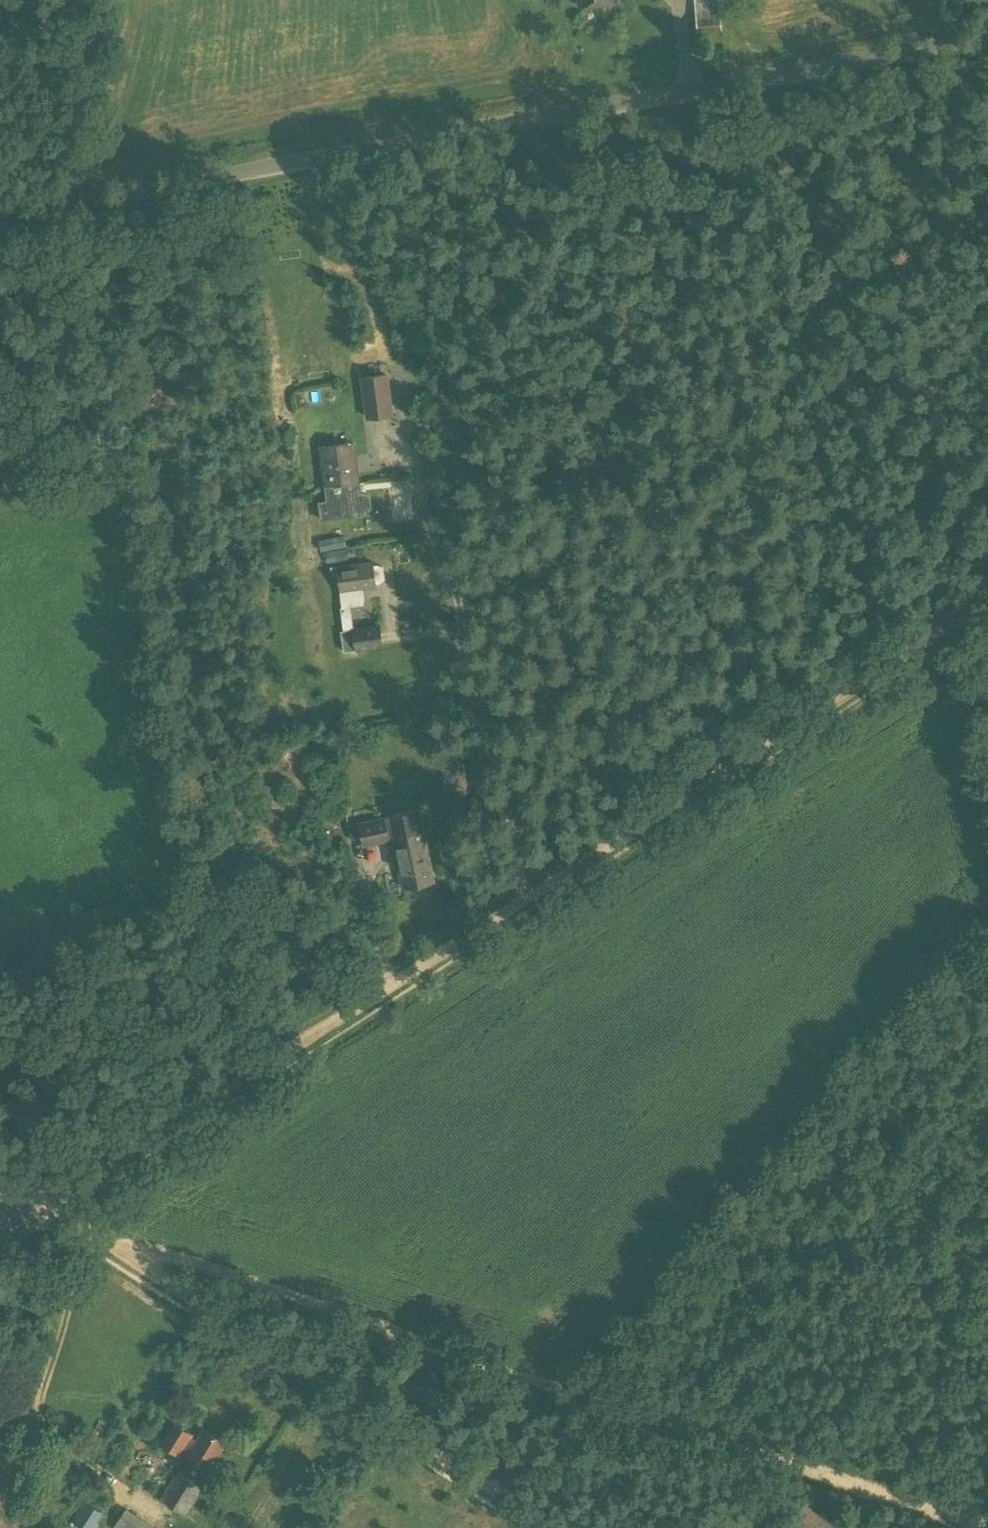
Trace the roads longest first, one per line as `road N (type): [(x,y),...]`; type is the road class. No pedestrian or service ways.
road 1 (track): [(987,595),(45,1213)]
road 2 (unclassified): [(0,218),(987,38)]
road 3 (track): [(559,1527),(147,1262),(45,1213)]

